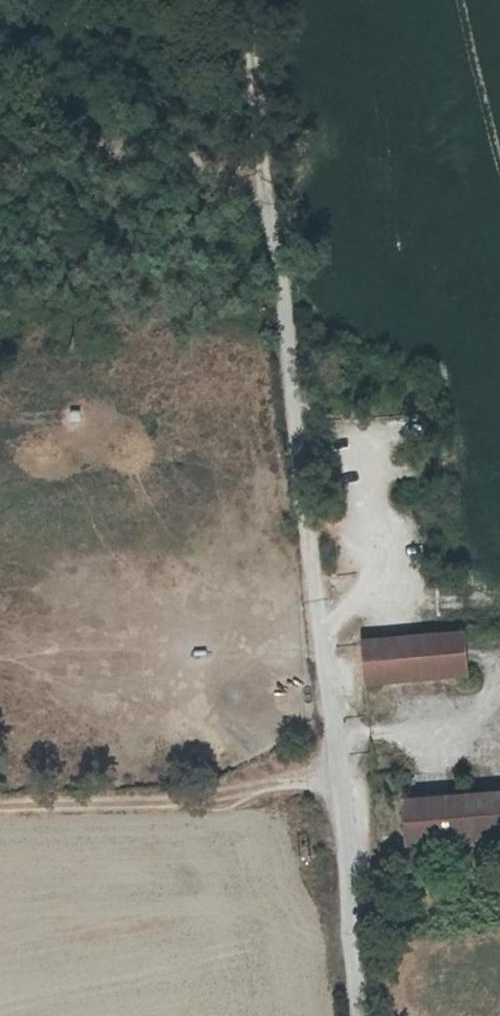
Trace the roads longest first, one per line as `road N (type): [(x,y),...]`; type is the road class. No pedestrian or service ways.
road 1 (unclassified): [(357,1015),(269,210),(167,154),(115,150)]
road 2 (track): [(336,777),(190,802),(0,806)]
road 3 (track): [(269,210),(246,0)]

